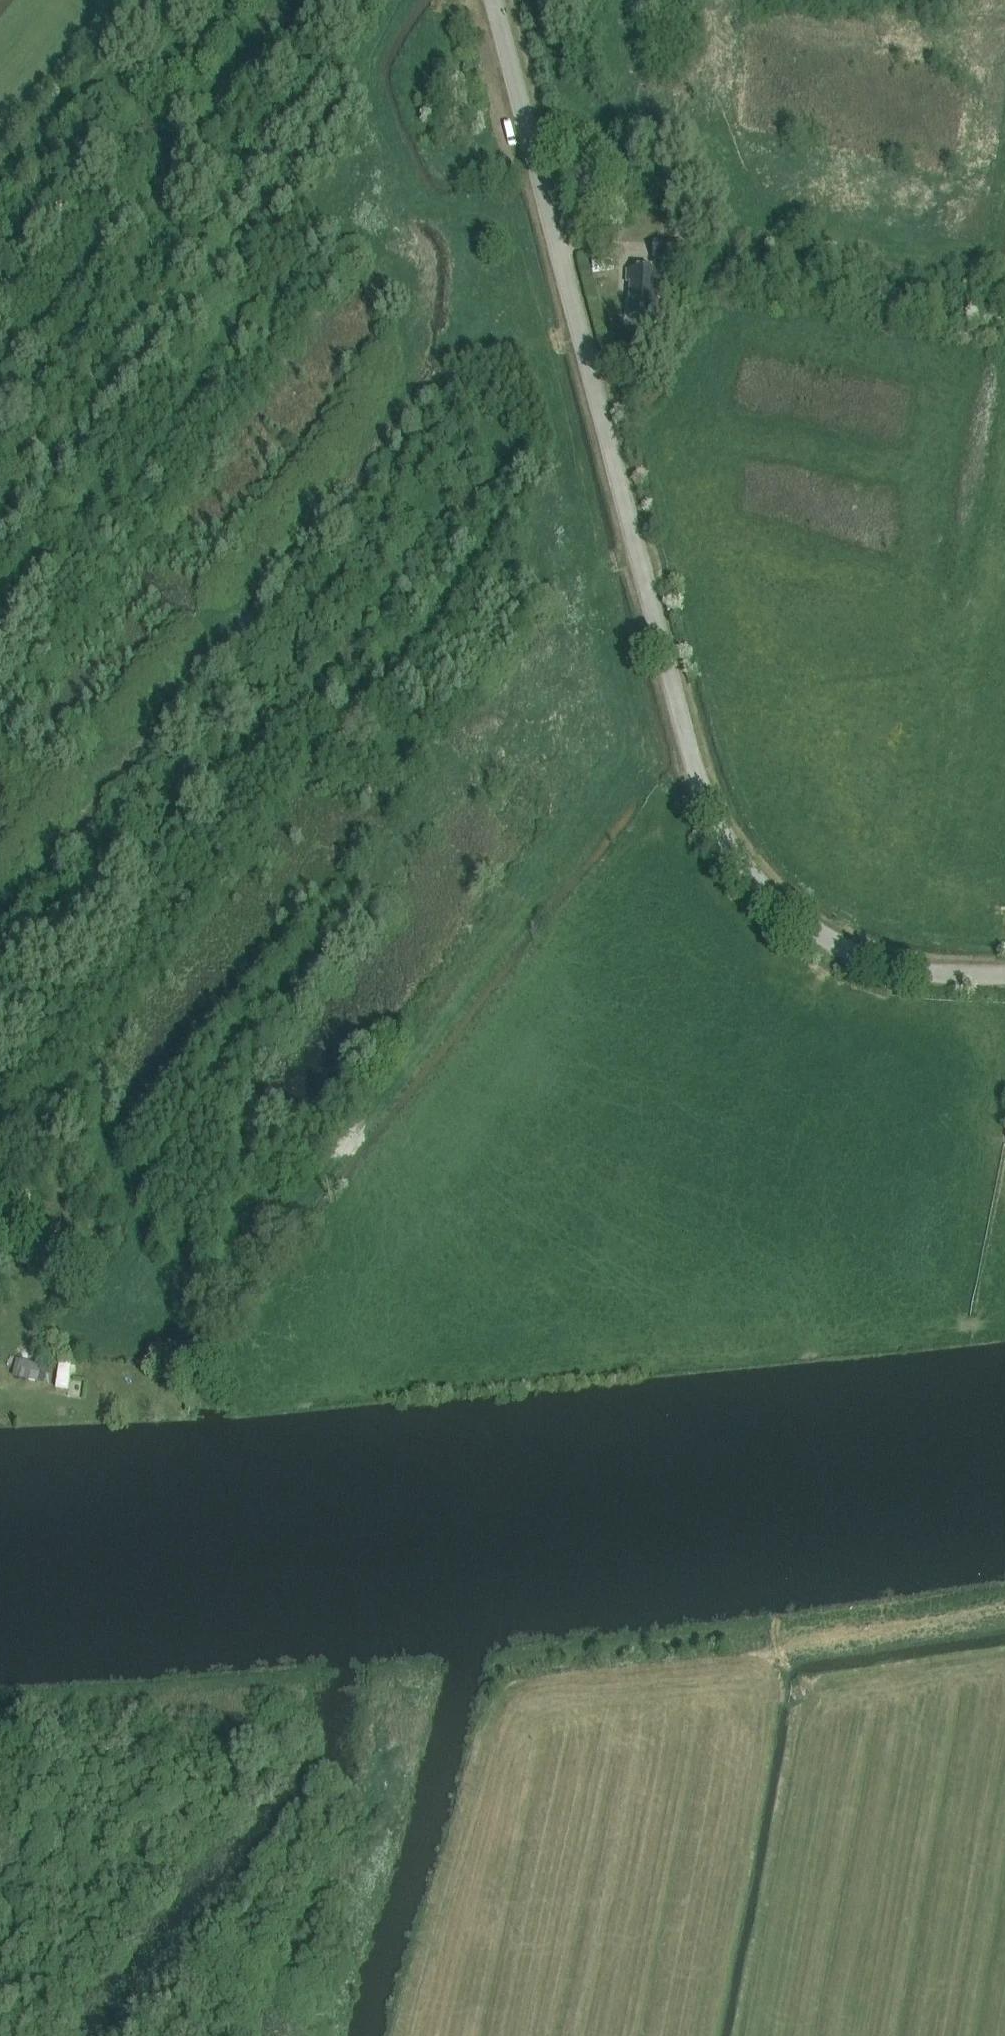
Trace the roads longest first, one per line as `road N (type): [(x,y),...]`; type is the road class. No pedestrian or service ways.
road 1 (unclassified): [(1004,976),(946,975),(853,952),(786,912),(701,790),(496,0)]

